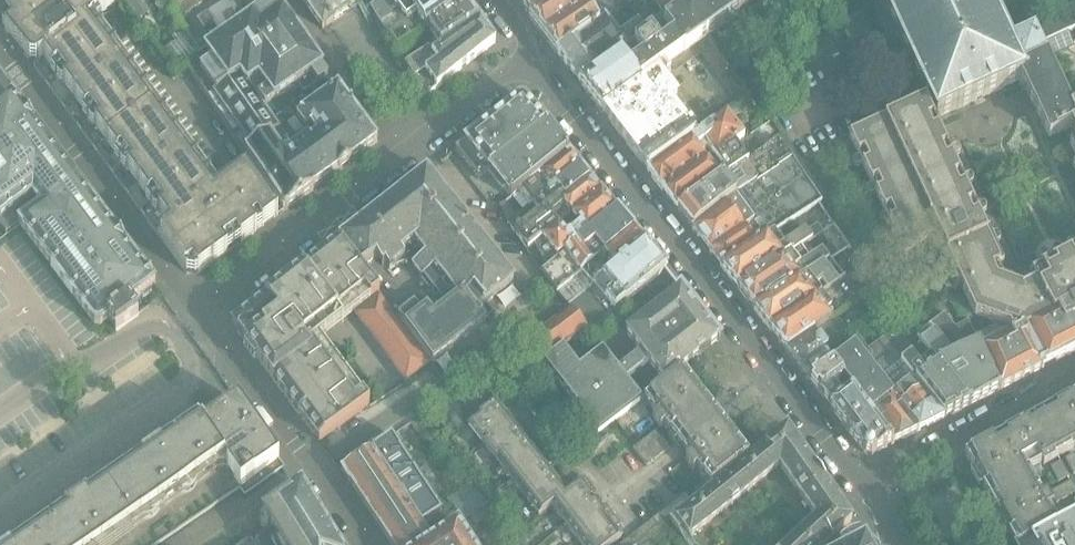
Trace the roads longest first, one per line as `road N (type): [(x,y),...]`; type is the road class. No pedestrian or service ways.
road 1 (residential): [(530,57),(862,486)]
road 2 (residential): [(199,314),(530,57)]
road 3 (residential): [(199,314),(0,47)]
road 4 (residential): [(365,544),(199,314)]
road 5 (residential): [(1074,373),(862,486)]

